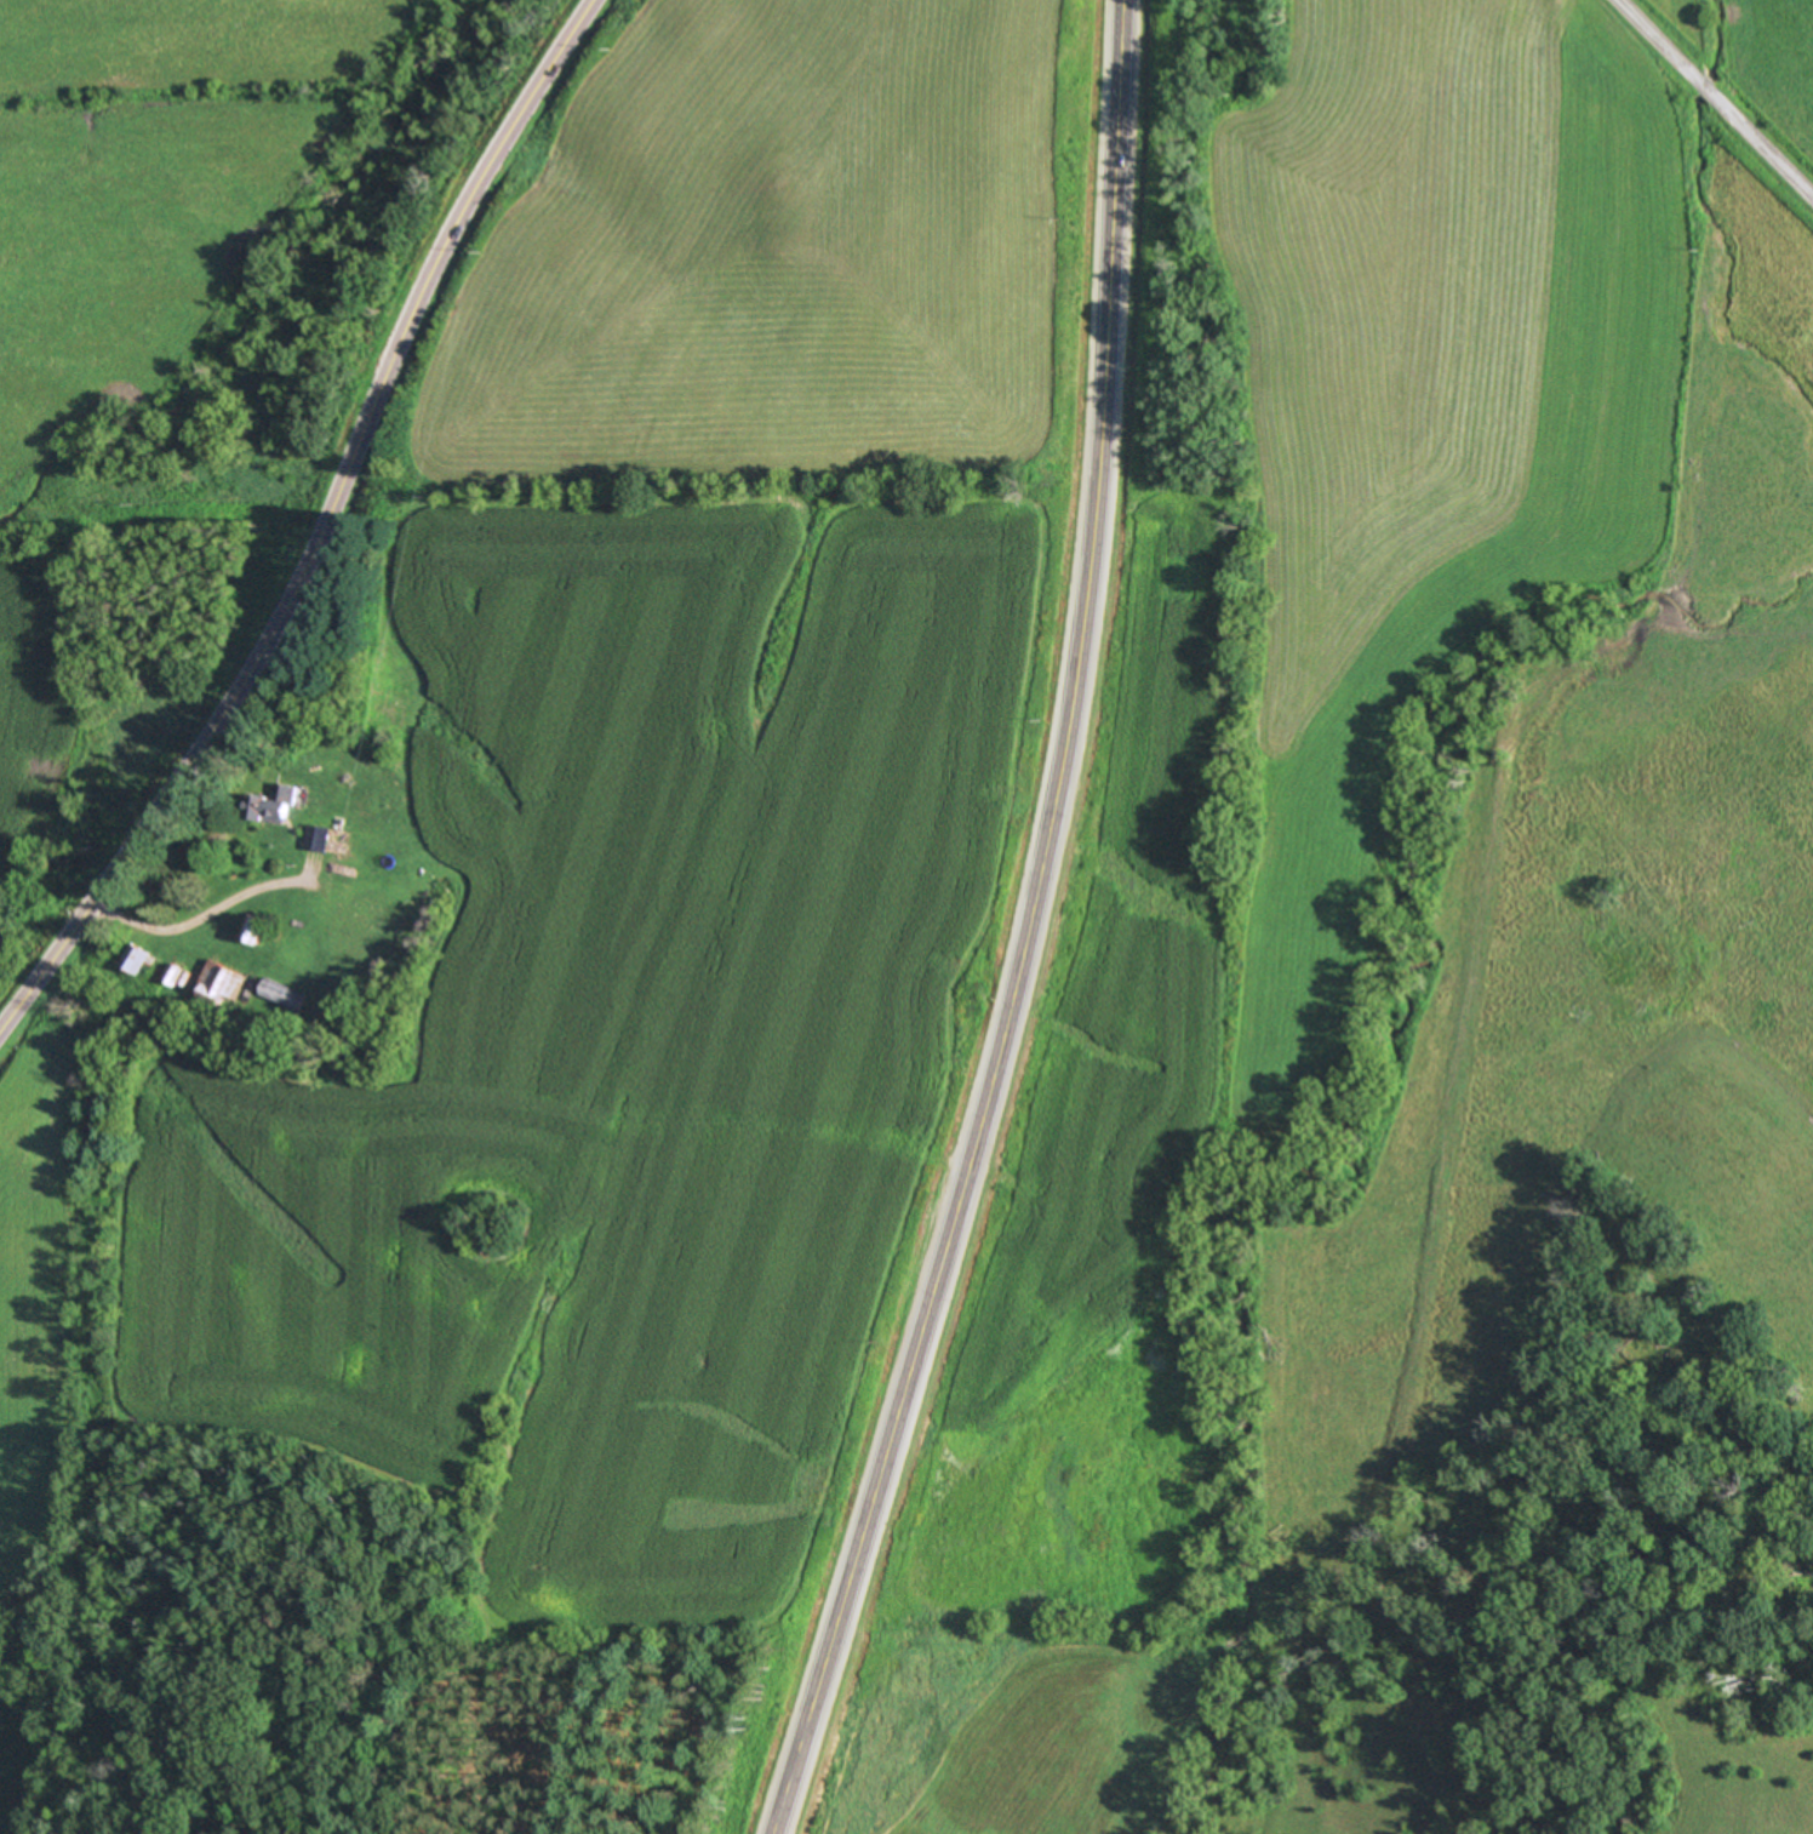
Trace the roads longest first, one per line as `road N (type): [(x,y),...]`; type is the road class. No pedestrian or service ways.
road 1 (primary): [(769,1833),(954,1209),(1058,758),(1097,389),(1115,0)]
road 2 (secondary): [(0,1035),(212,725),(291,593),(434,265),(594,0)]
road 3 (residential): [(1812,202),(1611,0)]
road 4 (residential): [(90,908),(135,927),(185,924),(239,892),(308,881)]

